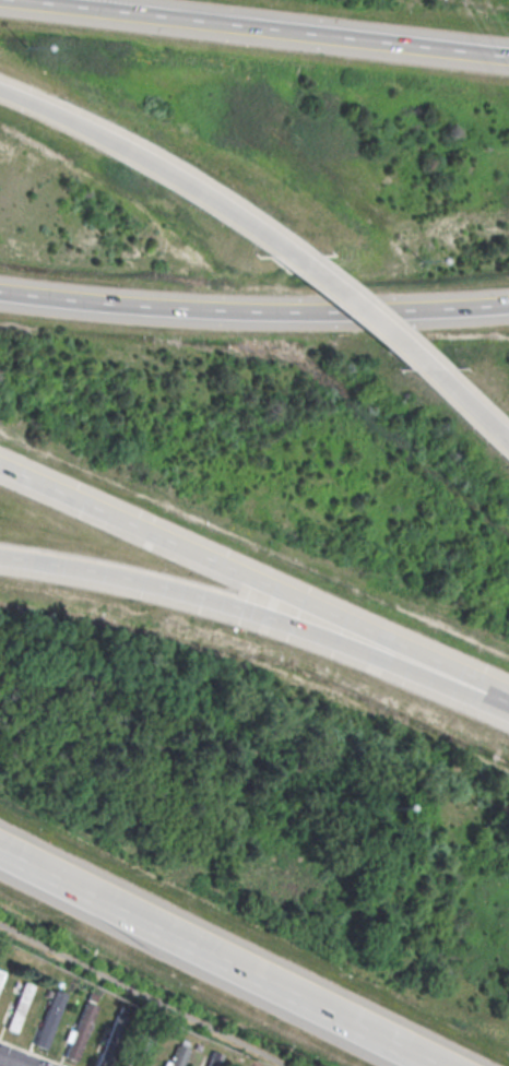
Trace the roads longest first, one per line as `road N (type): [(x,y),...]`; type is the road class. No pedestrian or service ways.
road 1 (motorway): [(0,464),(508,695)]
road 2 (motorway): [(0,555),(179,590),(346,643),(466,694),(508,697)]
road 3 (motorway): [(0,288),(168,308),(508,303)]
road 4 (motorway): [(0,847),(435,1065)]
road 5 (motorway): [(508,54),(33,0)]
road 6 (motorway): [(294,252),(141,154),(0,88)]
road 7 (motorway): [(428,368),(294,252)]

